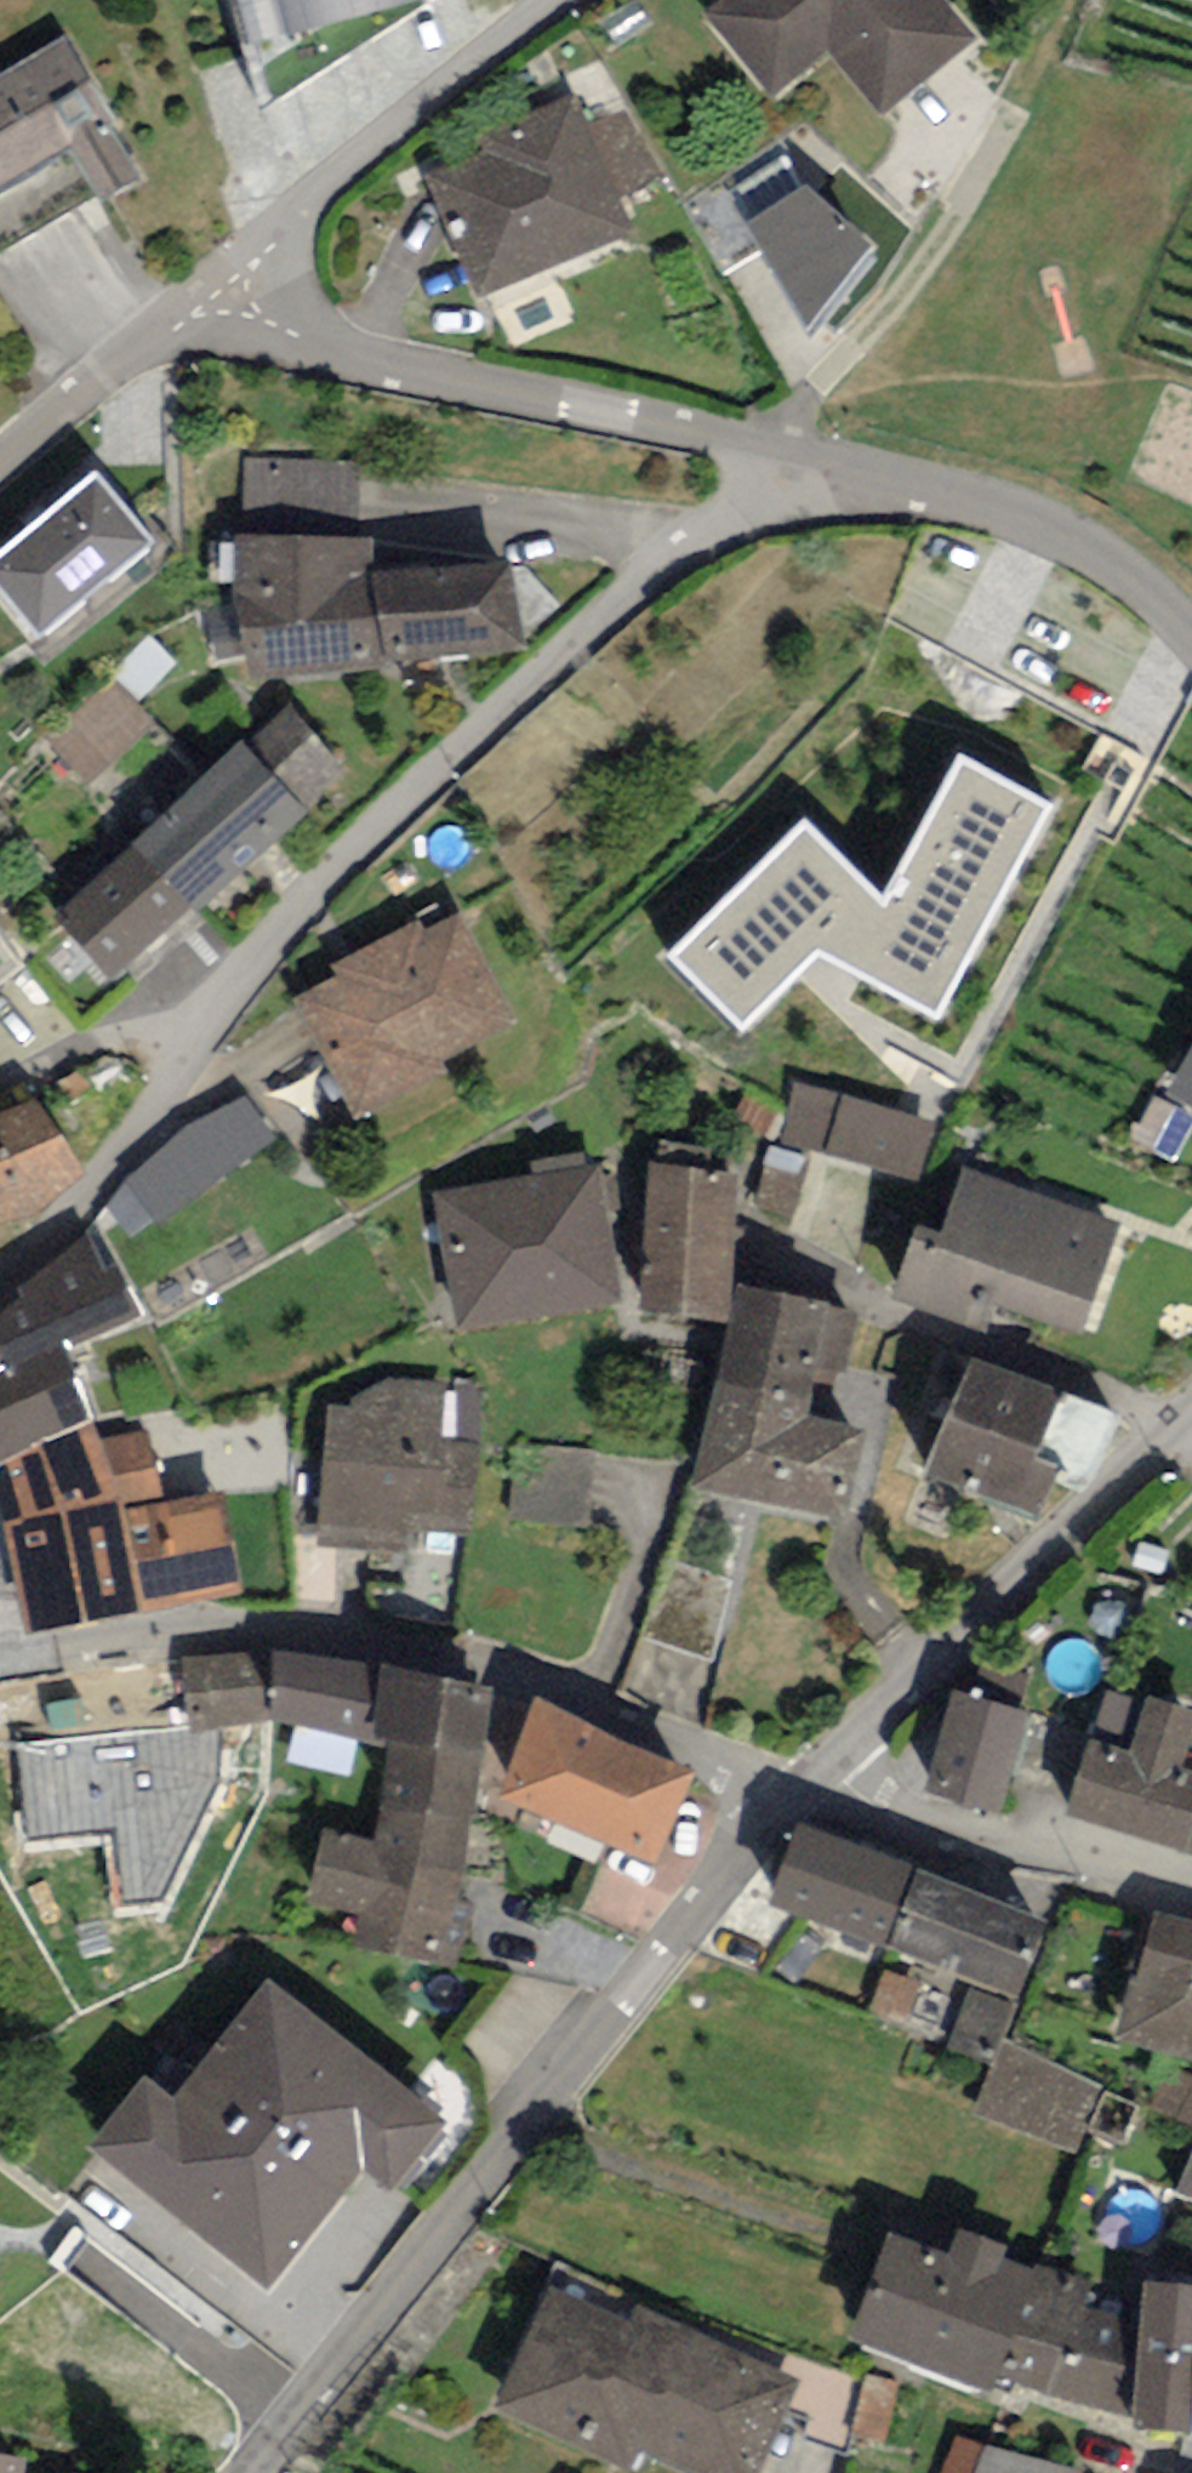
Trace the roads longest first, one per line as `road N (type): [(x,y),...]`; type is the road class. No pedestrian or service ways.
road 1 (residential): [(785,436),(451,743),(300,913),(63,1217),(0,1282)]
road 2 (residential): [(796,1791),(253,2472)]
road 3 (residential): [(11,1665),(201,1629),(382,1632),(596,1690),(796,1791)]
road 4 (residential): [(785,436),(176,321)]
road 5 (residential): [(1191,1403),(796,1791)]
road 6 (residential): [(564,0),(514,31),(176,321)]
road 7 (residential): [(1191,641),(1125,557),(785,436)]
road 8 (residential): [(796,1791),(1191,1889)]
road 9 (residential): [(176,321),(0,478)]

